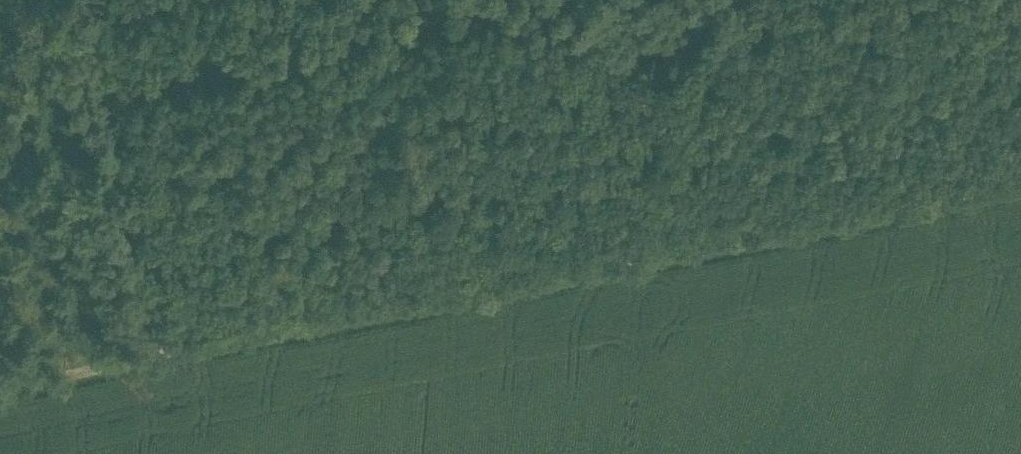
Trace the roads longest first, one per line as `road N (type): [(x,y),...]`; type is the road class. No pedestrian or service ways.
road 1 (track): [(0,391),(1020,184)]

